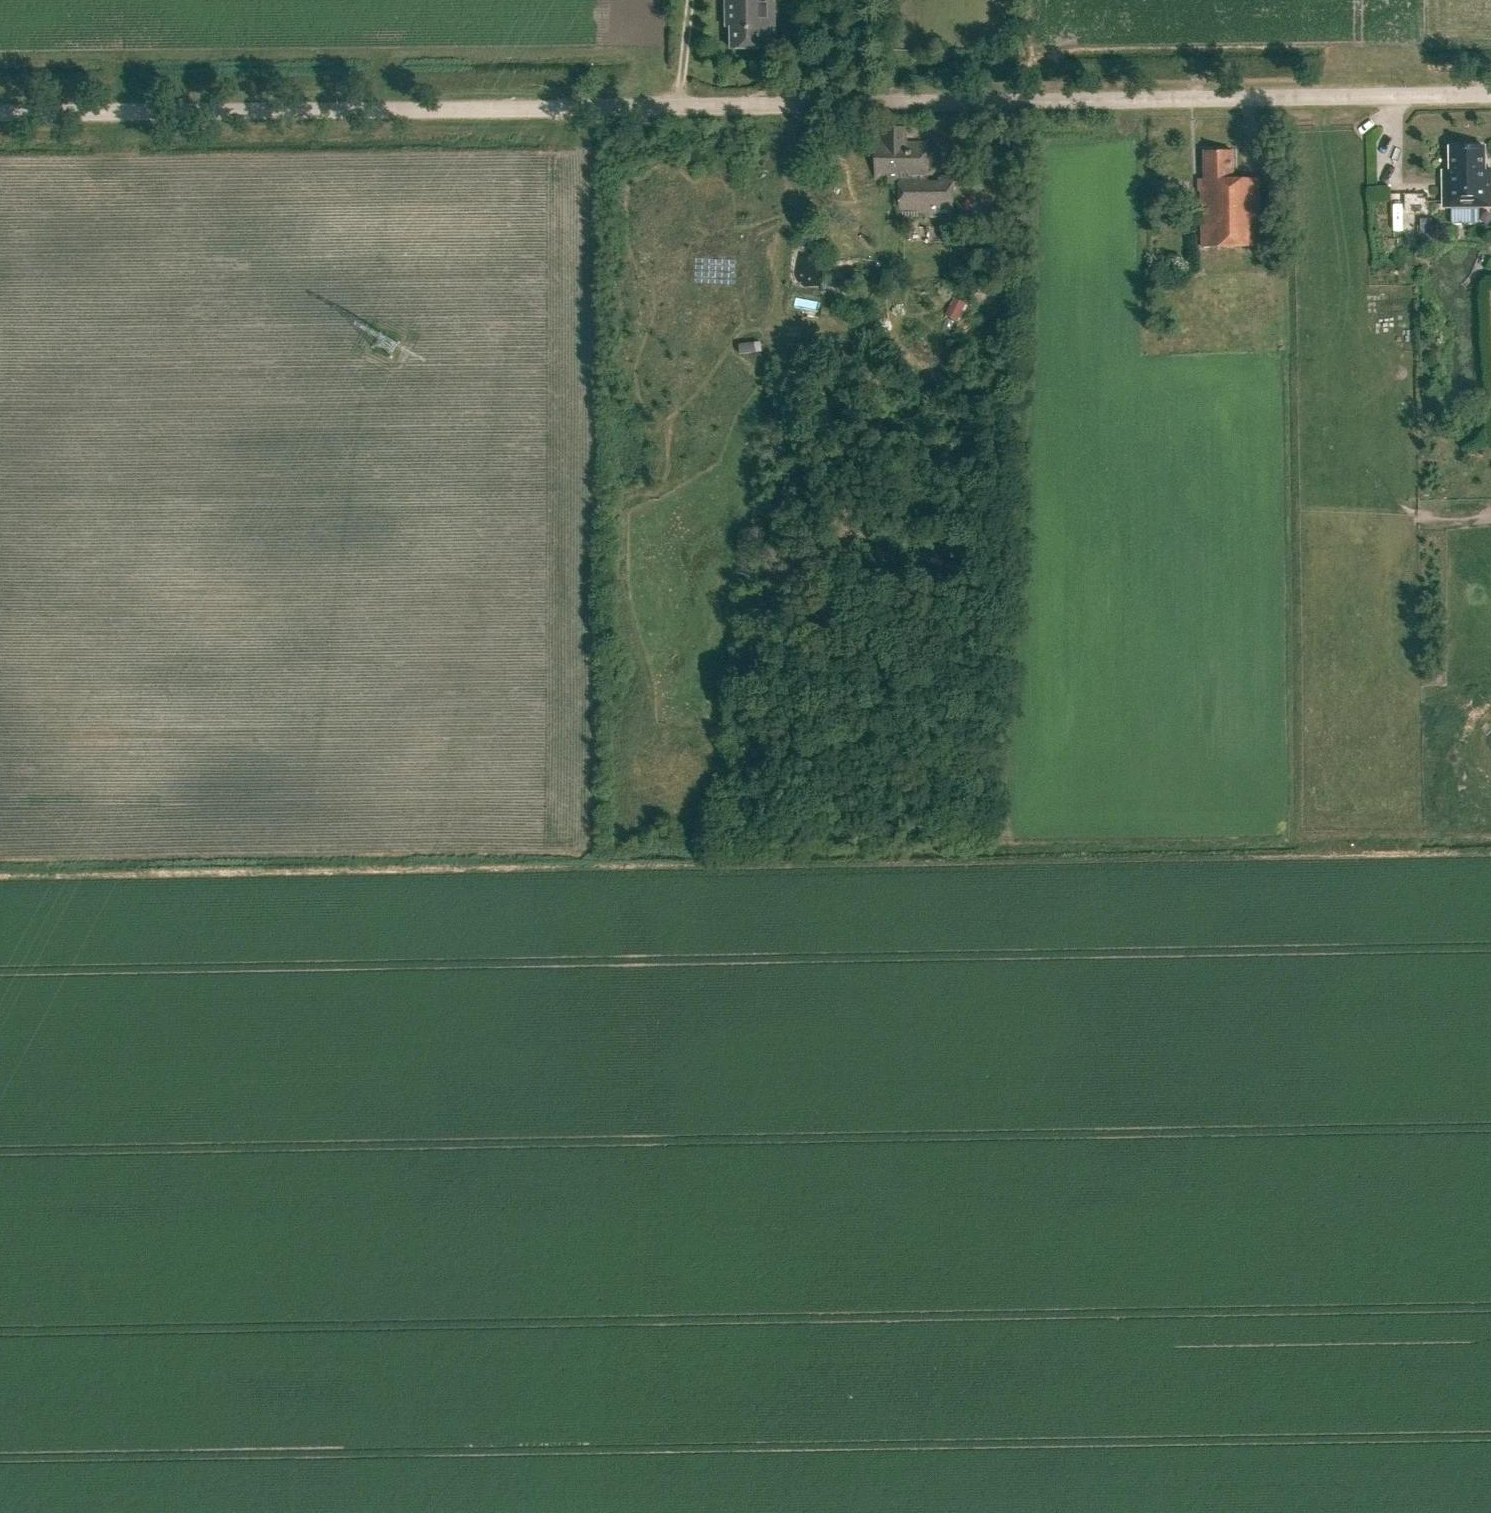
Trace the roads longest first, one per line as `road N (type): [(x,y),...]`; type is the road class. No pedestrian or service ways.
road 1 (tertiary): [(1490,92),(0,113)]

